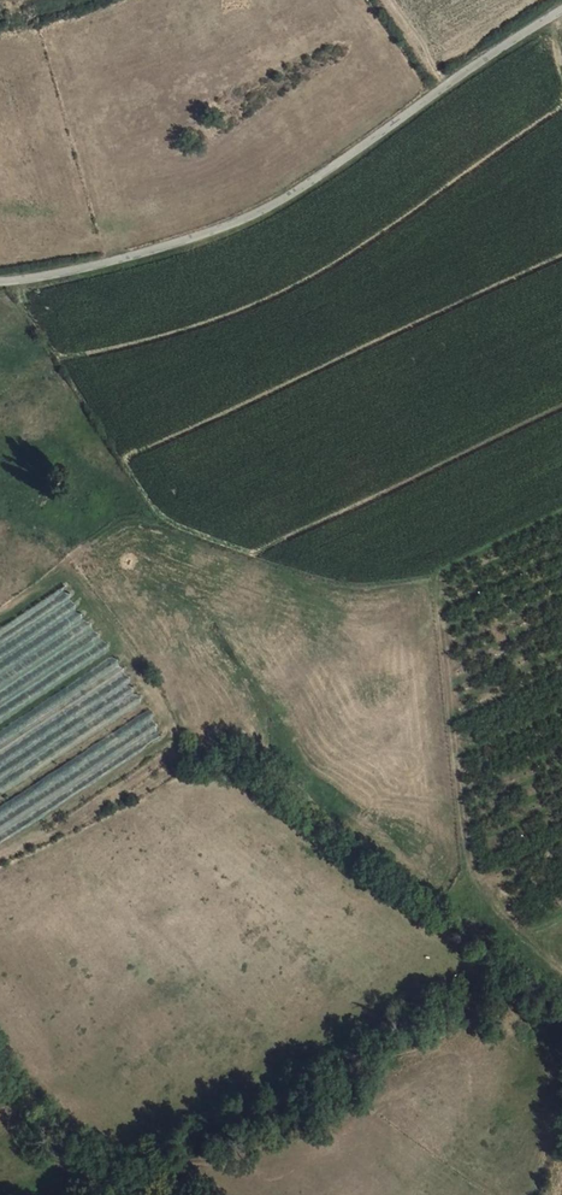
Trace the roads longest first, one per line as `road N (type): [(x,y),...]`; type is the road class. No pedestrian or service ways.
road 1 (unclassified): [(0,281),(39,279),(210,231),(306,190),(561,13)]
road 2 (track): [(561,982),(472,871),(440,625)]

